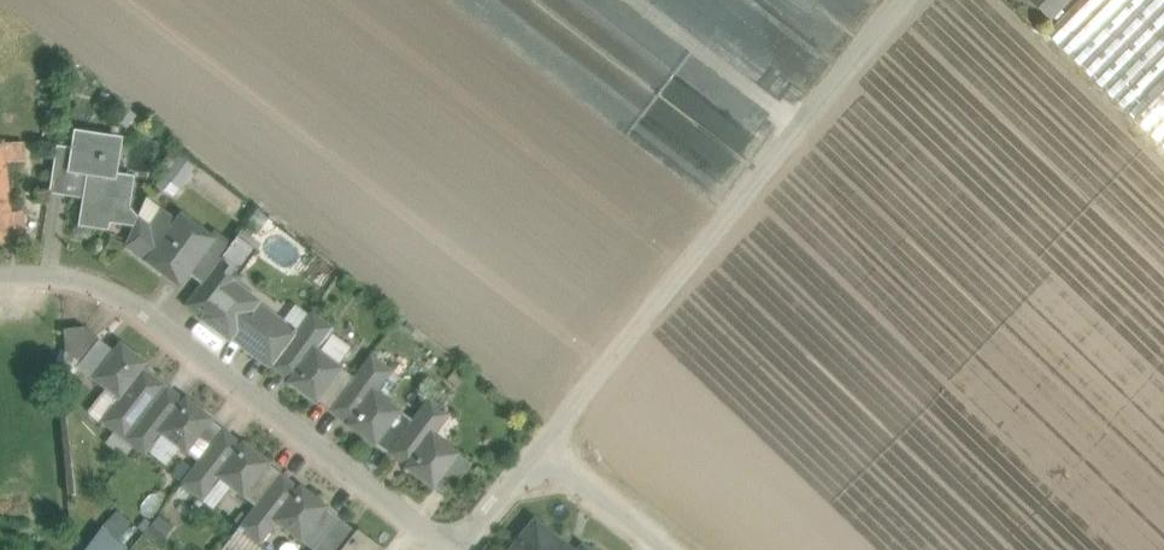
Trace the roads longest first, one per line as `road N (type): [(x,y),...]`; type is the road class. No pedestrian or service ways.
road 1 (residential): [(453,549),(916,0)]
road 2 (residential): [(0,272),(70,271),(131,294),(445,549)]

